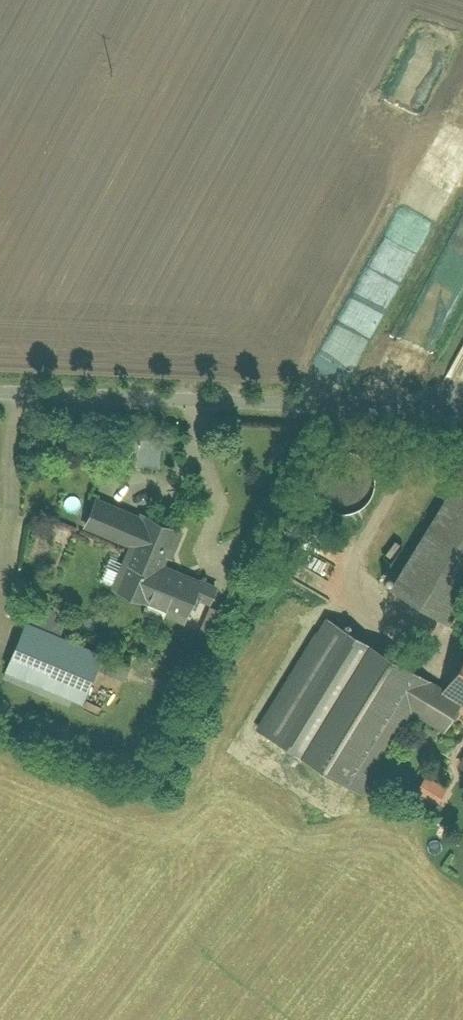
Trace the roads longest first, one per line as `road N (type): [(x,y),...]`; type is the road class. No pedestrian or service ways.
road 1 (residential): [(462,406),(0,393)]

